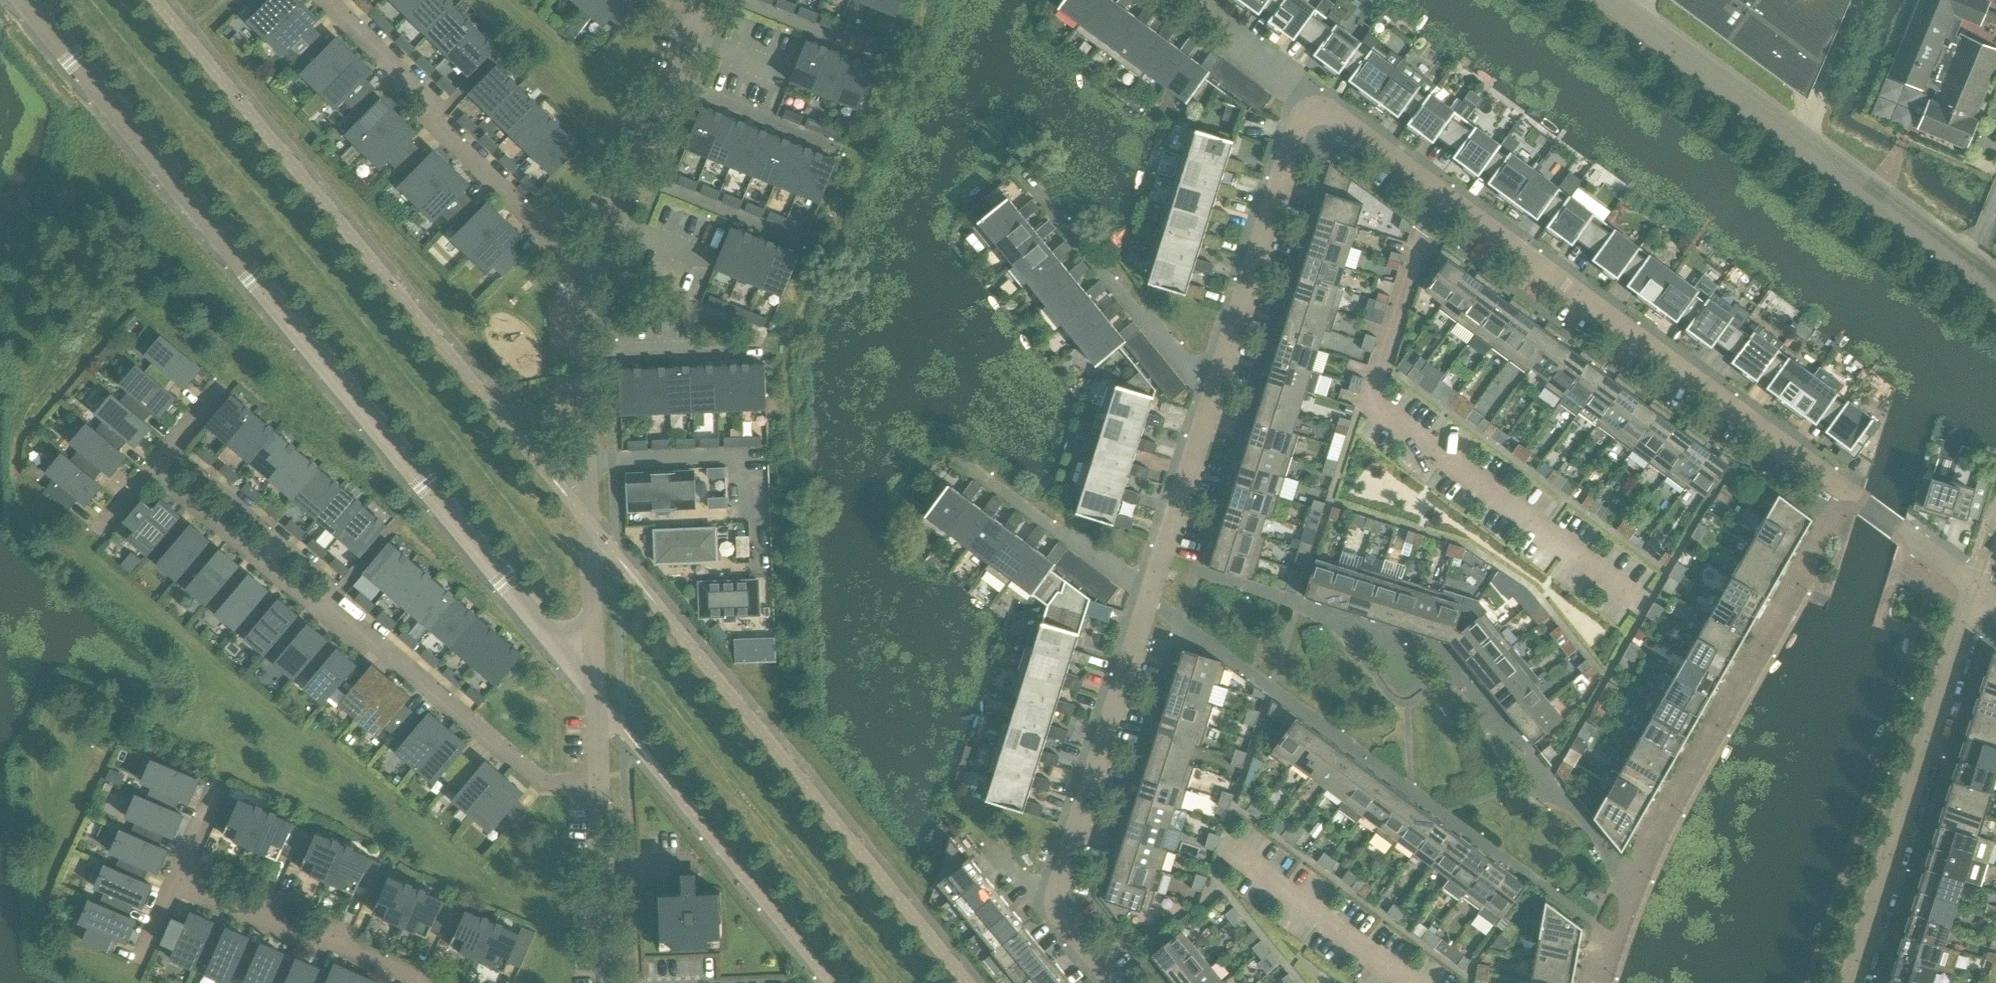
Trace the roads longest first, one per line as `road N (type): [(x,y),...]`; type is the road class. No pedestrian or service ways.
road 1 (unclassified): [(26,0),(601,706)]
road 2 (residential): [(1311,110),(1327,111),(1845,492)]
road 3 (residential): [(153,464),(328,612),(389,651),(536,781),(605,782)]
road 4 (residential): [(1845,492),(1634,881),(1608,938),(1599,982)]
road 5 (residential): [(1995,279),(1618,0)]
road 6 (residential): [(1978,588),(1856,982)]
road 7 (residential): [(334,0),(443,122),(600,265)]
road 8 (residential): [(1148,598),(1054,889)]
road 9 (residential): [(1311,110),(1296,127),(1212,389)]
road 10 (residential): [(1212,389),(1031,172)]
road 11 (residential): [(175,883),(430,982)]
road 12 (residential): [(601,706),(594,460)]
road 13 (residential): [(594,460),(752,456),(755,541)]
road 14 (residential): [(1148,598),(965,464)]
road 15 (residential): [(1212,389),(1148,598)]
road 16 (residential): [(612,982),(605,782)]
road 17 (residential): [(675,81),(842,151)]
road 18 (residential): [(636,177),(802,246)]
road 19 (residential): [(590,350),(762,349)]
road 20 (residential): [(1181,0),(1311,110)]
road 21 (residential): [(1845,492),(1978,588)]
road 22 (residential): [(737,0),(878,58)]

